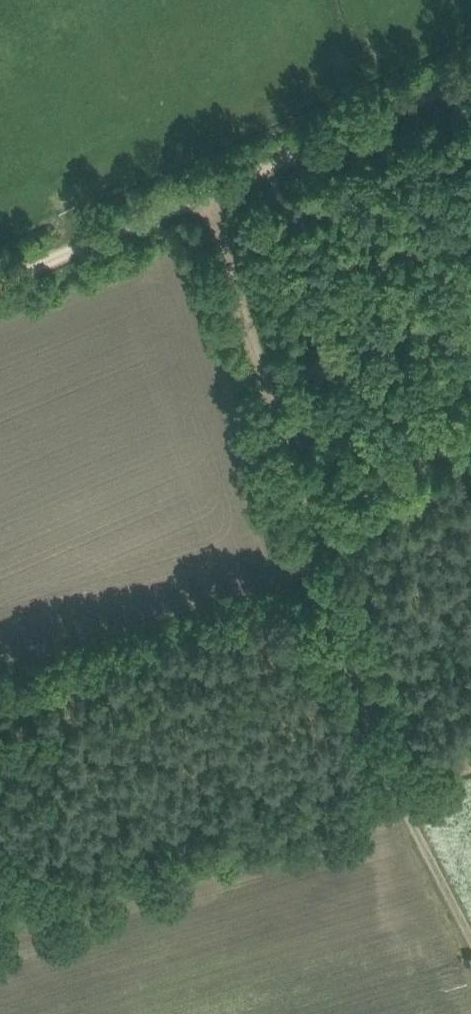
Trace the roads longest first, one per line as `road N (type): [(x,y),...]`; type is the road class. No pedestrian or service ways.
road 1 (track): [(212,198),(356,689),(403,796)]
road 2 (track): [(470,84),(212,198)]
road 3 (track): [(212,198),(0,289)]
road 4 (track): [(403,796),(470,941)]

